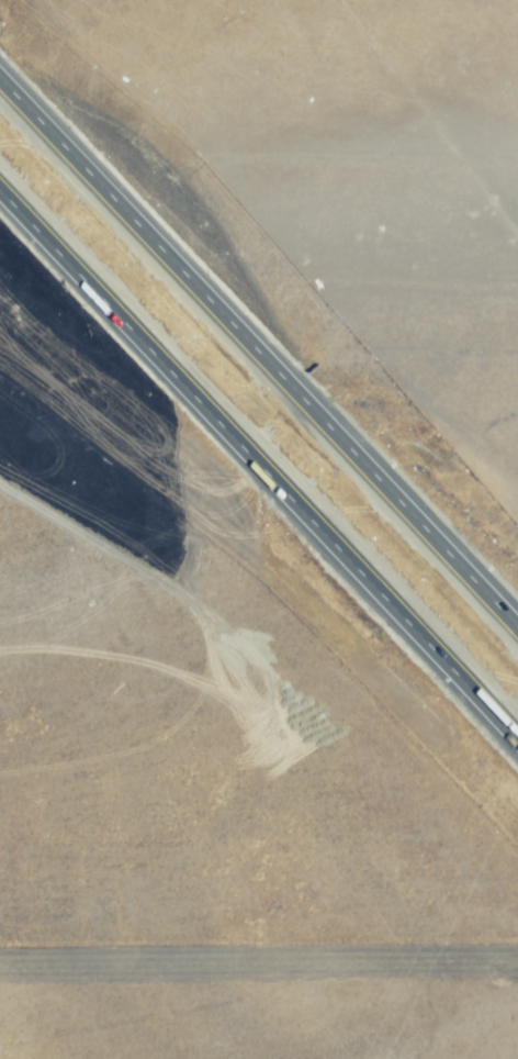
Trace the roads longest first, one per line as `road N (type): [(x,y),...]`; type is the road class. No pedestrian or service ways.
road 1 (motorway): [(517,630),(0,79)]
road 2 (motorway): [(0,192),(517,742)]

